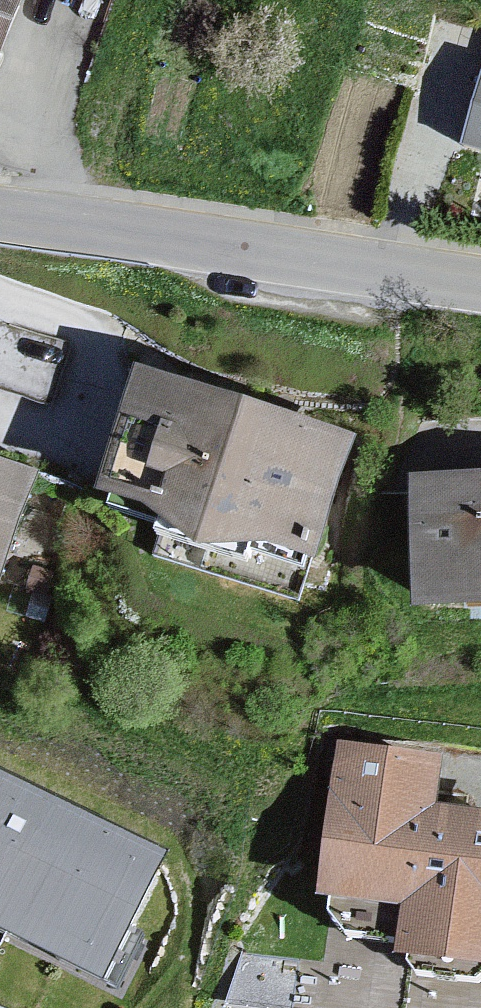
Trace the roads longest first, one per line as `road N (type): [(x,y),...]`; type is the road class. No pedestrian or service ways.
road 1 (tertiary): [(480,284),(0,218)]

